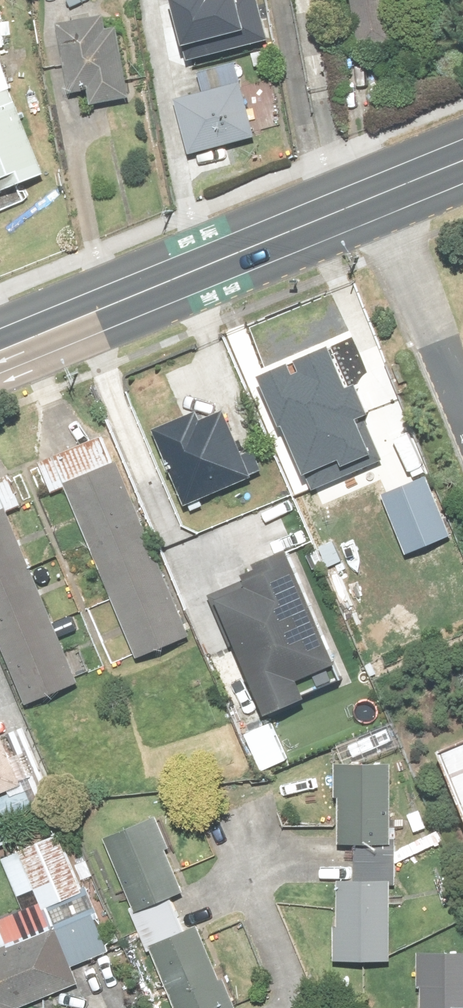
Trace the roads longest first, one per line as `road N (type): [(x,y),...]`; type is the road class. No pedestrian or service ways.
road 1 (secondary): [(0,343),(336,202)]
road 2 (residential): [(302,0),(336,202)]
road 3 (secondary): [(336,202),(462,152)]

